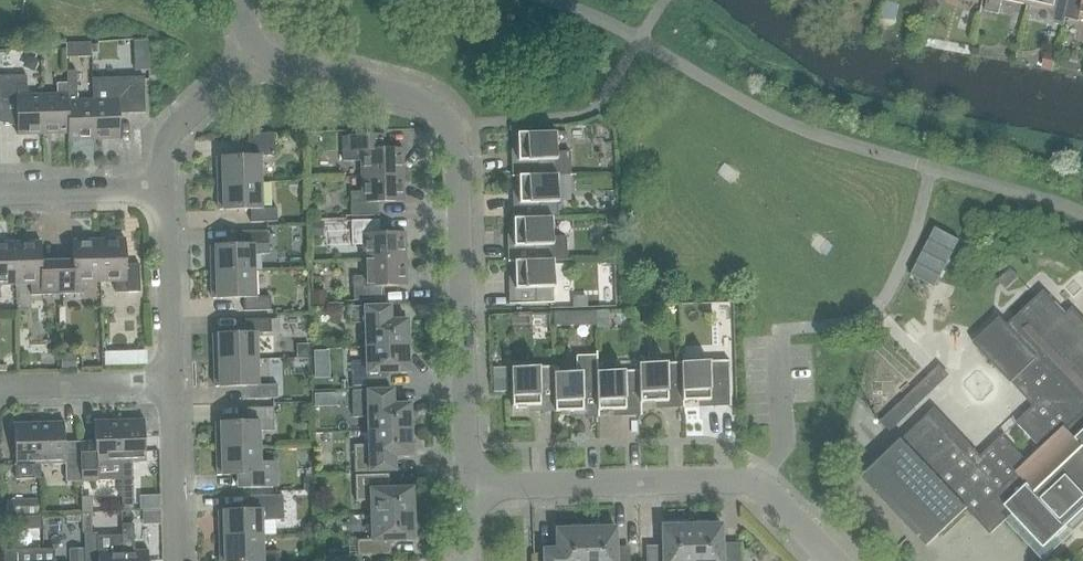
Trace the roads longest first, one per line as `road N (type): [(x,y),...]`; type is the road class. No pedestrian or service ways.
road 1 (residential): [(467,486),(450,125),(414,97),(288,66),(259,51)]
road 2 (residential): [(467,486),(741,480),(772,495),(834,560)]
road 3 (residential): [(165,189),(171,382)]
road 4 (residential): [(176,560),(171,382)]
road 5 (residential): [(259,51),(169,136),(165,189)]
road 6 (residential): [(0,386),(171,382)]
road 7 (residential): [(0,194),(165,189)]

